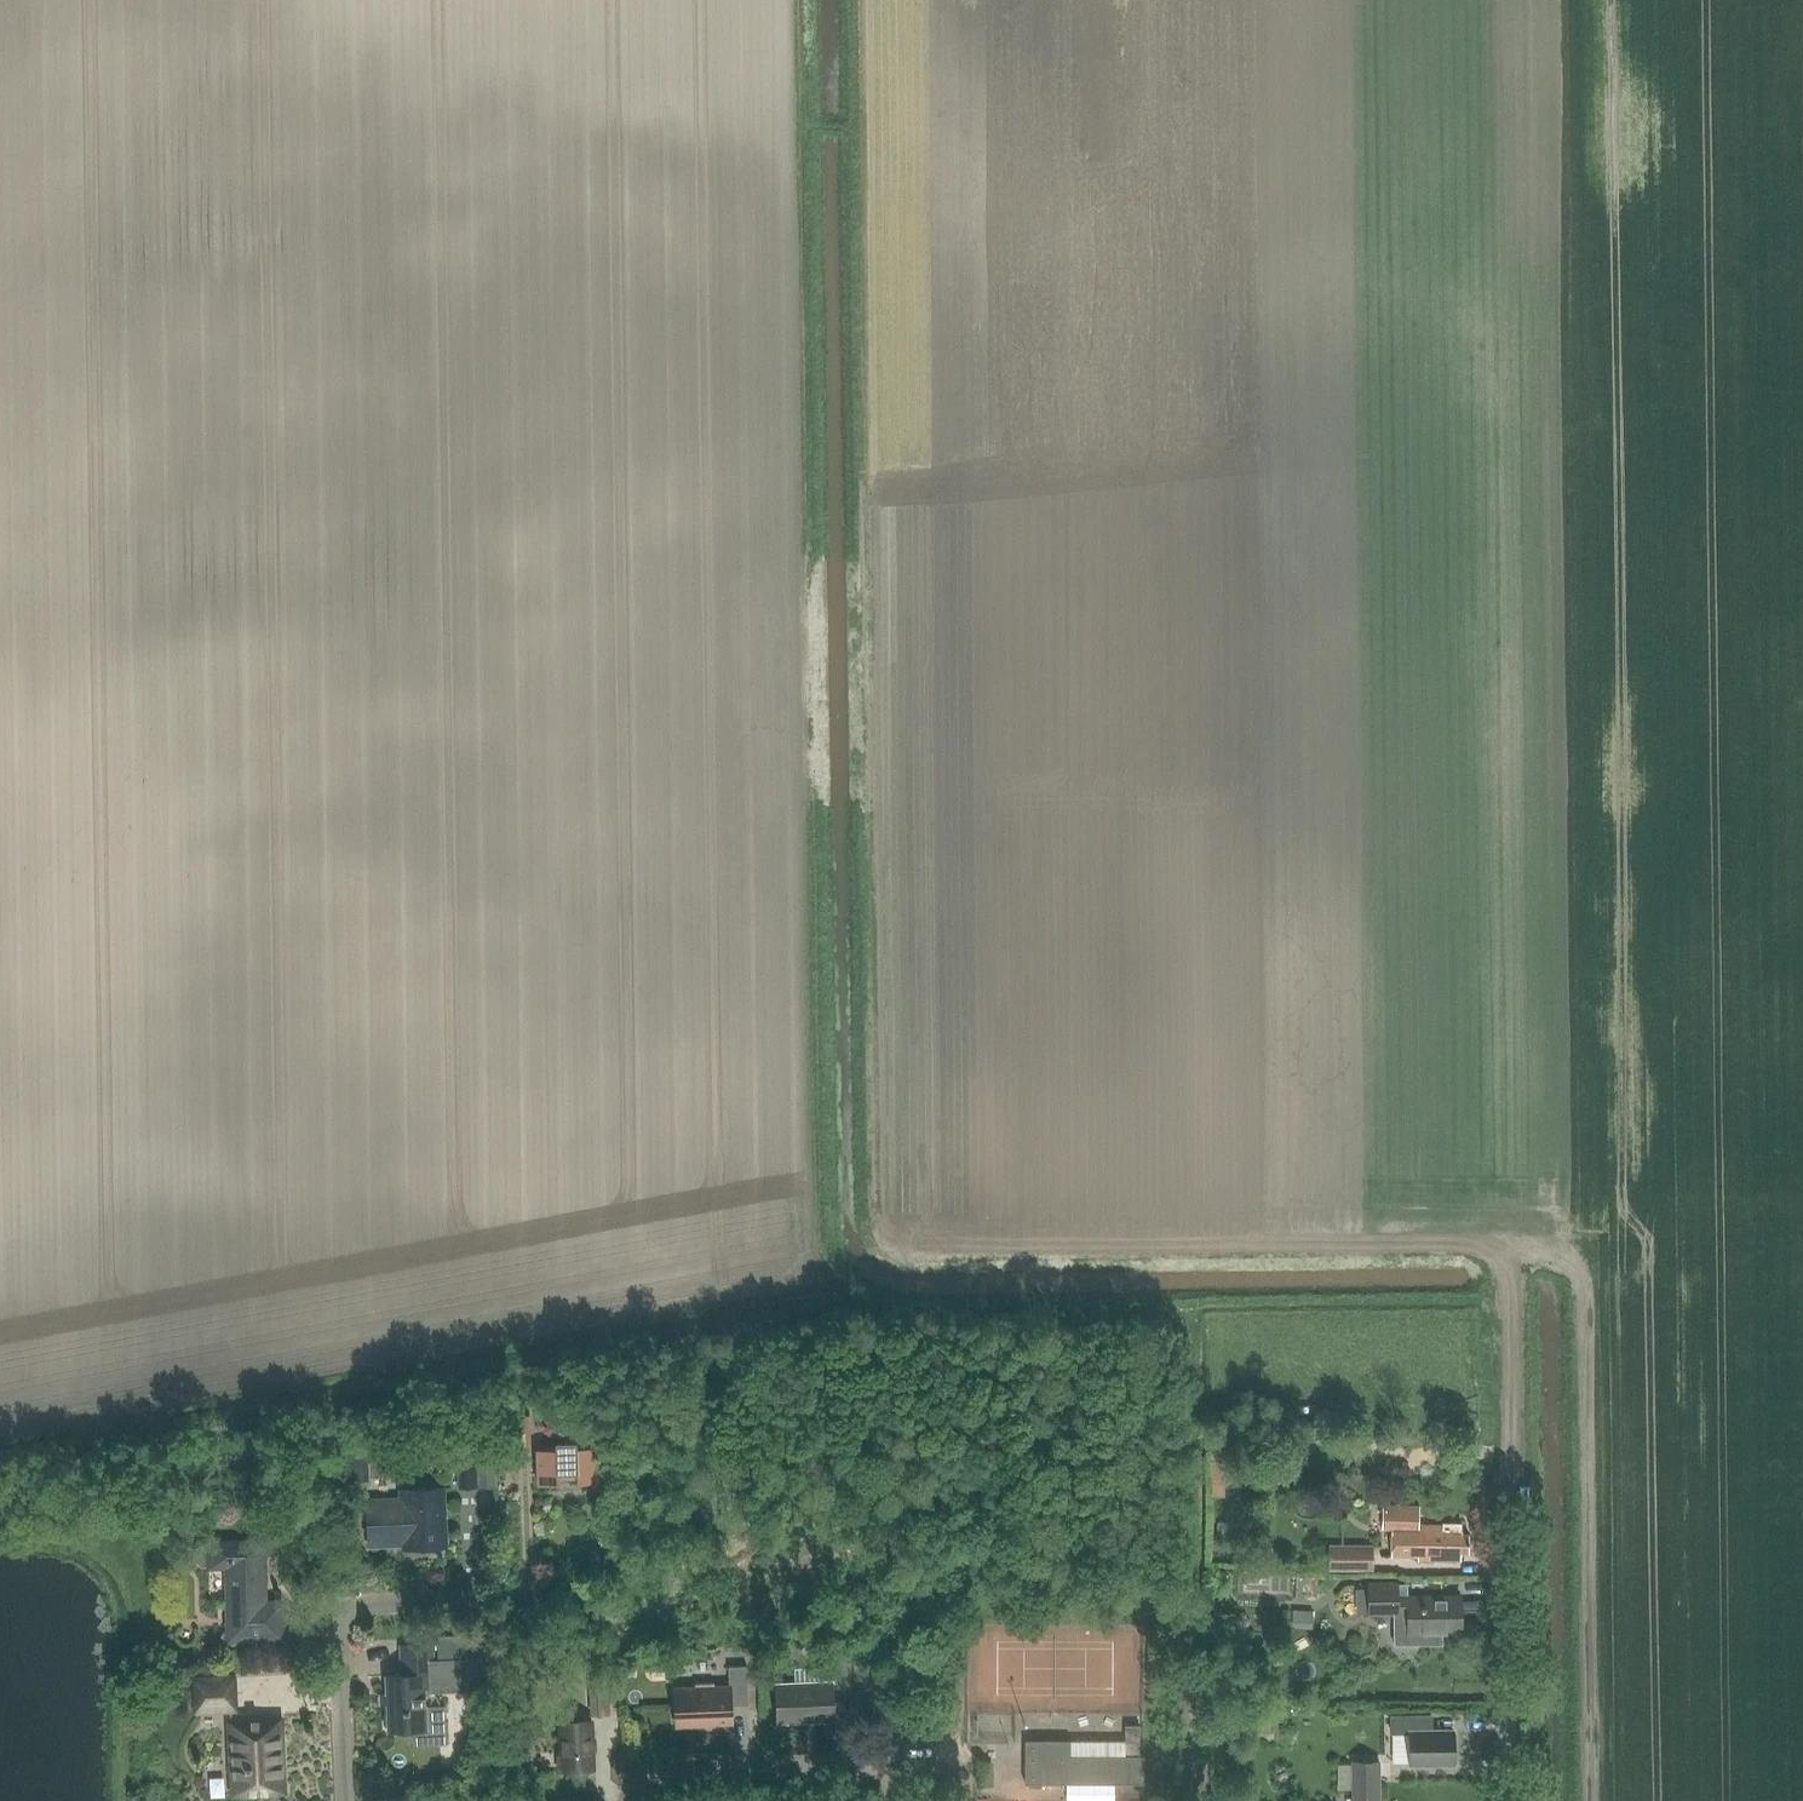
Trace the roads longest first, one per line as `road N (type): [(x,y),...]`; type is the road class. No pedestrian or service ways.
road 1 (residential): [(1507,1800),(1506,1522)]
road 2 (unclassified): [(633,1800),(668,1773),(892,1765)]
road 3 (residential): [(337,1608),(541,1598)]
road 4 (residential): [(345,1800),(337,1608)]

